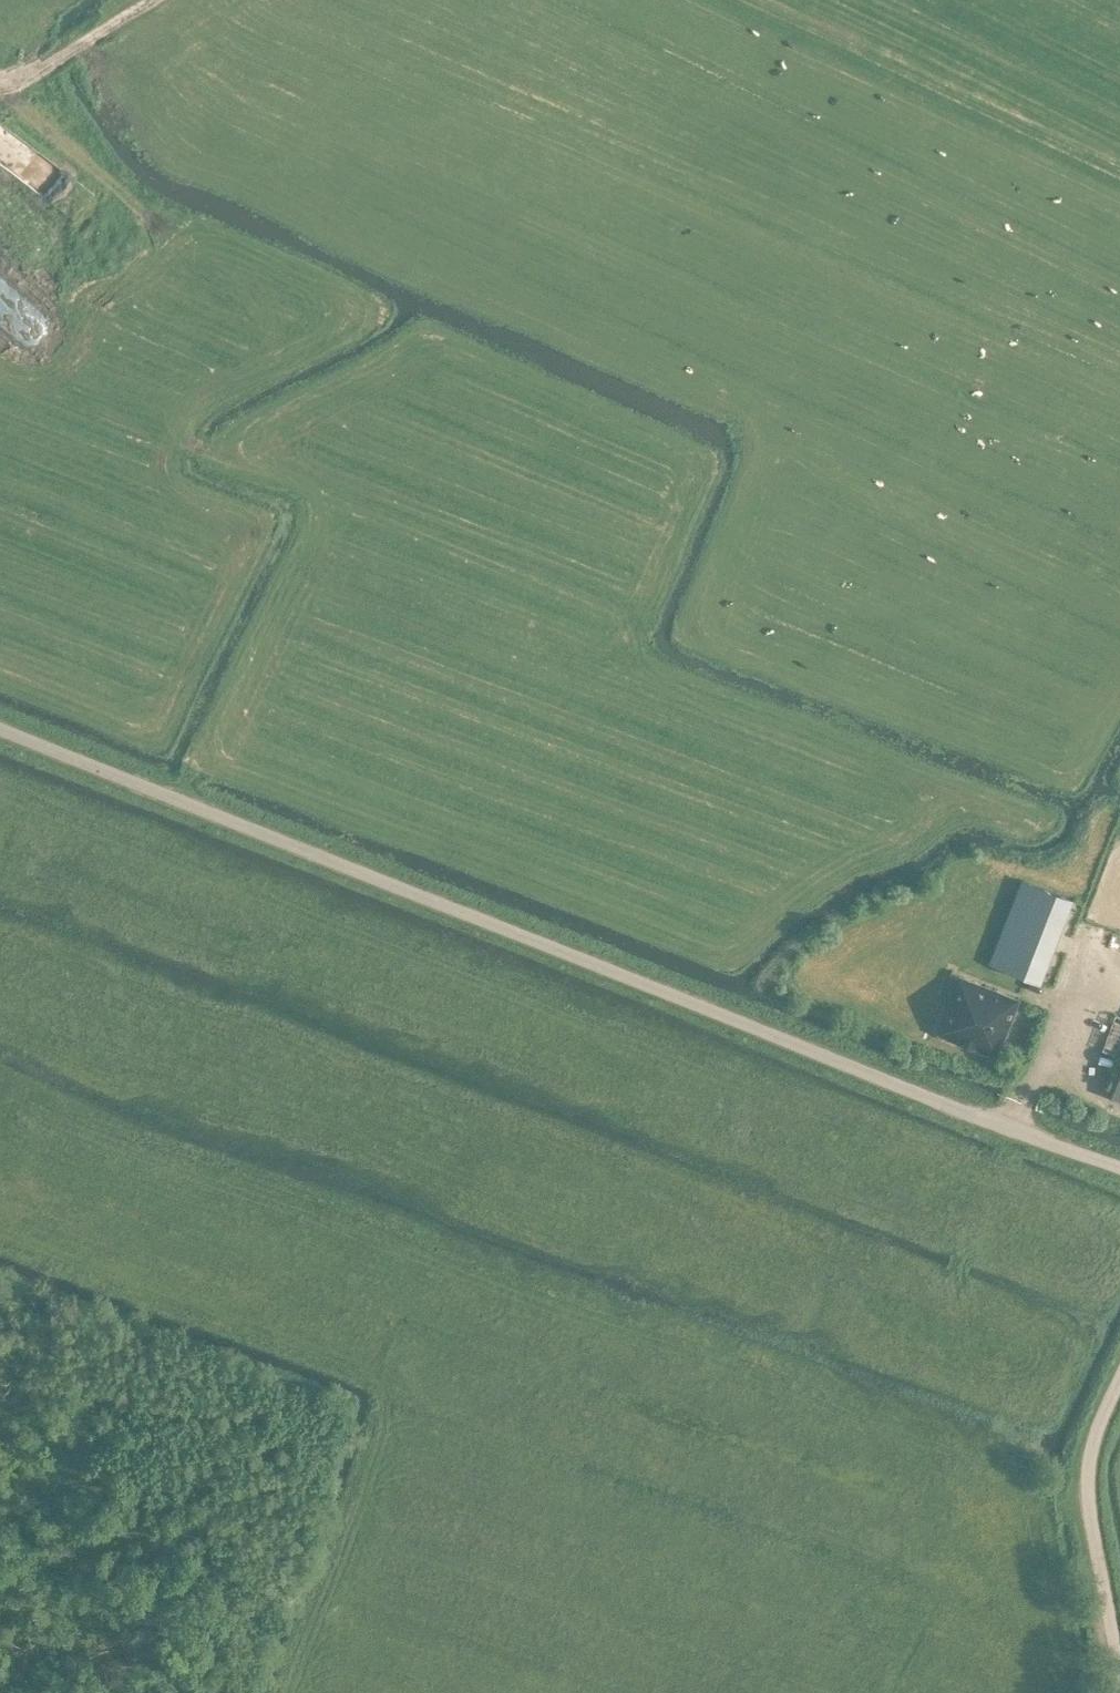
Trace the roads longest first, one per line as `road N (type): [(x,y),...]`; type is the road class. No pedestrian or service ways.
road 1 (unclassified): [(1119,1169),(0,733)]
road 2 (unclassified): [(1119,1626),(1088,1481),(1119,1399)]
road 3 (track): [(154,0),(0,90)]

